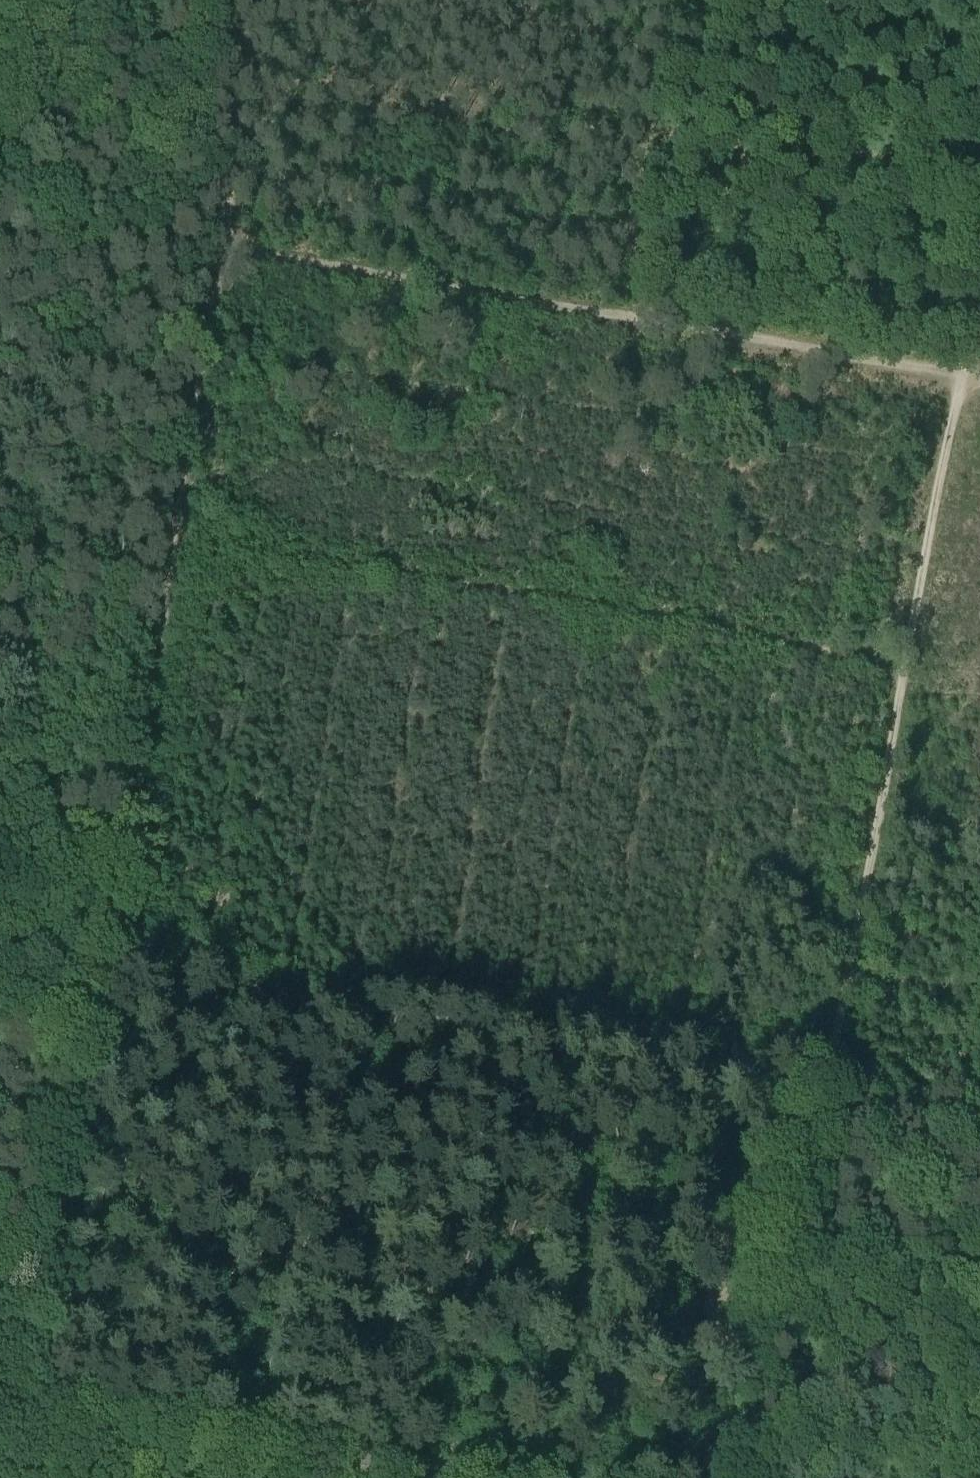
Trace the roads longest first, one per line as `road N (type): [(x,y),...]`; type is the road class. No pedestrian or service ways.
road 1 (track): [(266,0),(112,987)]
road 2 (track): [(227,249),(958,375)]
road 3 (track): [(178,537),(906,671)]
road 4 (track): [(112,987),(473,1021),(831,1068)]
road 5 (track): [(831,1068),(958,375)]
road 6 (track): [(112,987),(28,1477)]
road 7 (track): [(805,1206),(753,1477)]
road 8 (secondary): [(185,1477),(0,1447)]
road 9 (track): [(828,1087),(979,1112)]
road 10 (track): [(805,1206),(831,1068)]
road 11 (track): [(958,375),(979,255)]

